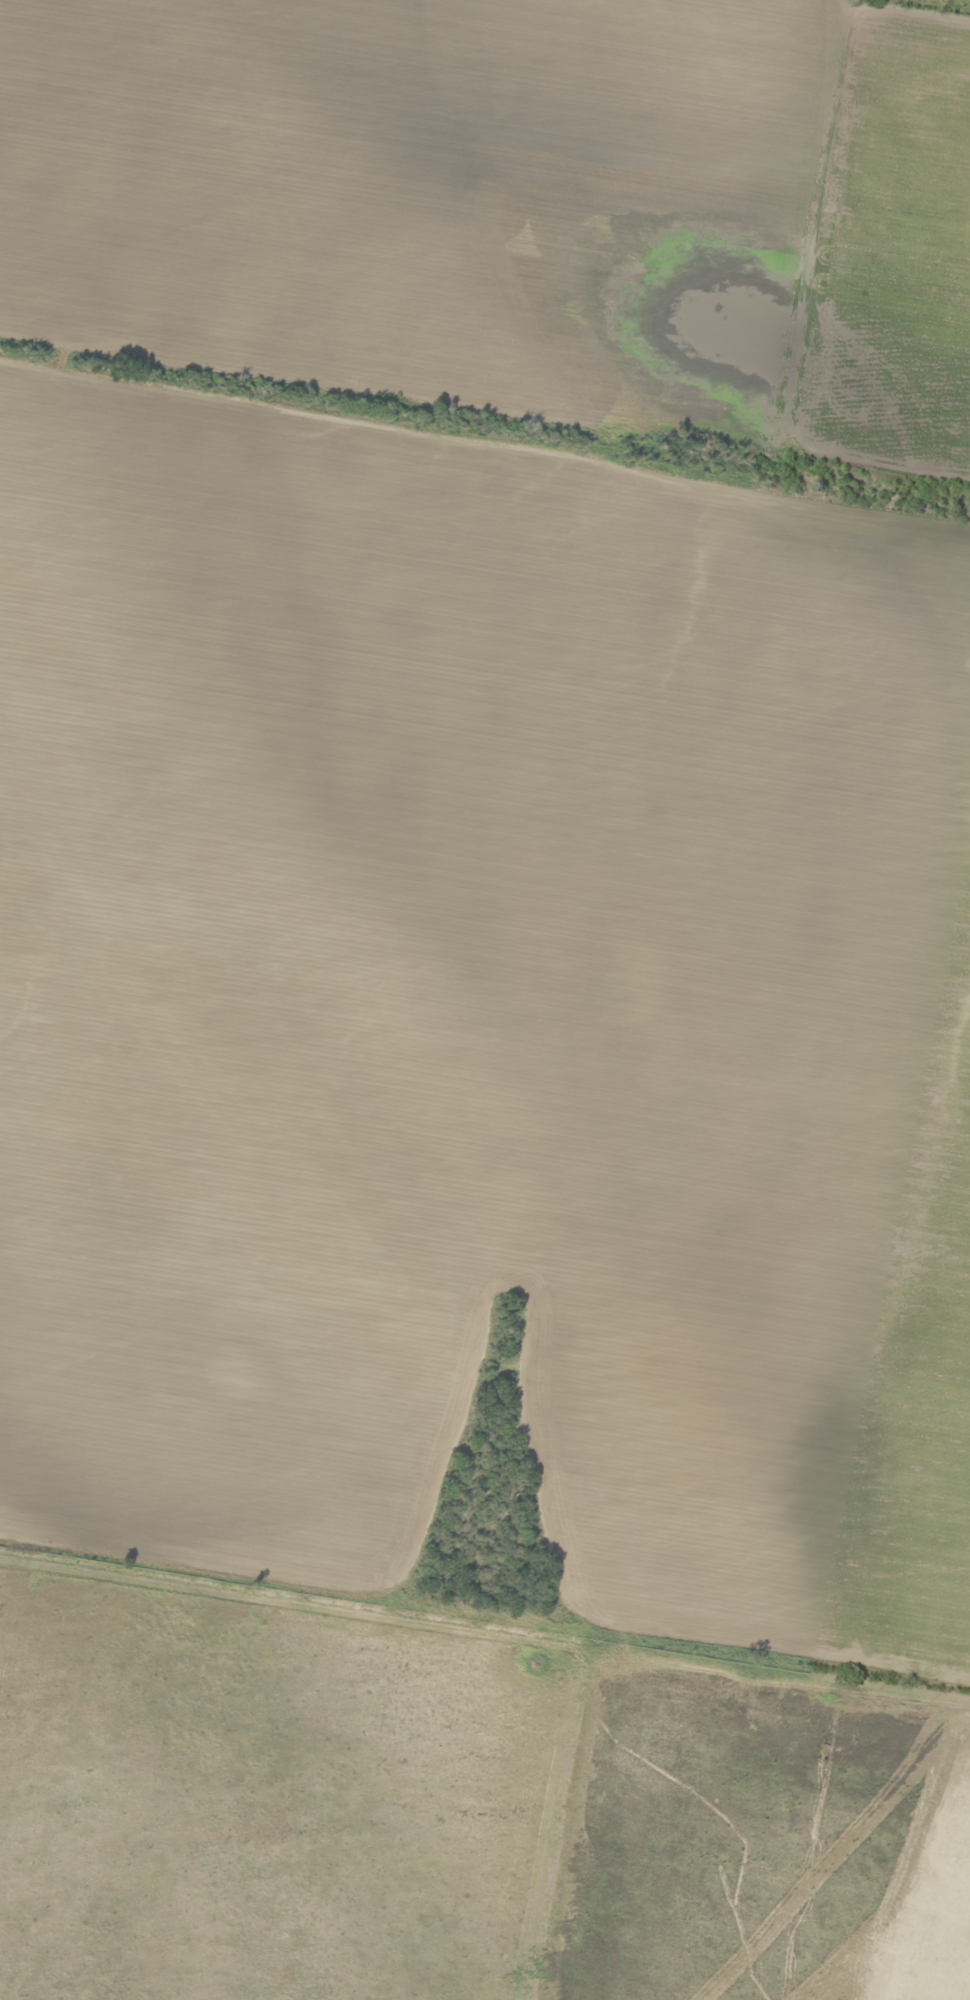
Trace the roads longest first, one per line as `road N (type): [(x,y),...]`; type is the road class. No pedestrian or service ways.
road 1 (residential): [(0,336),(969,504)]

